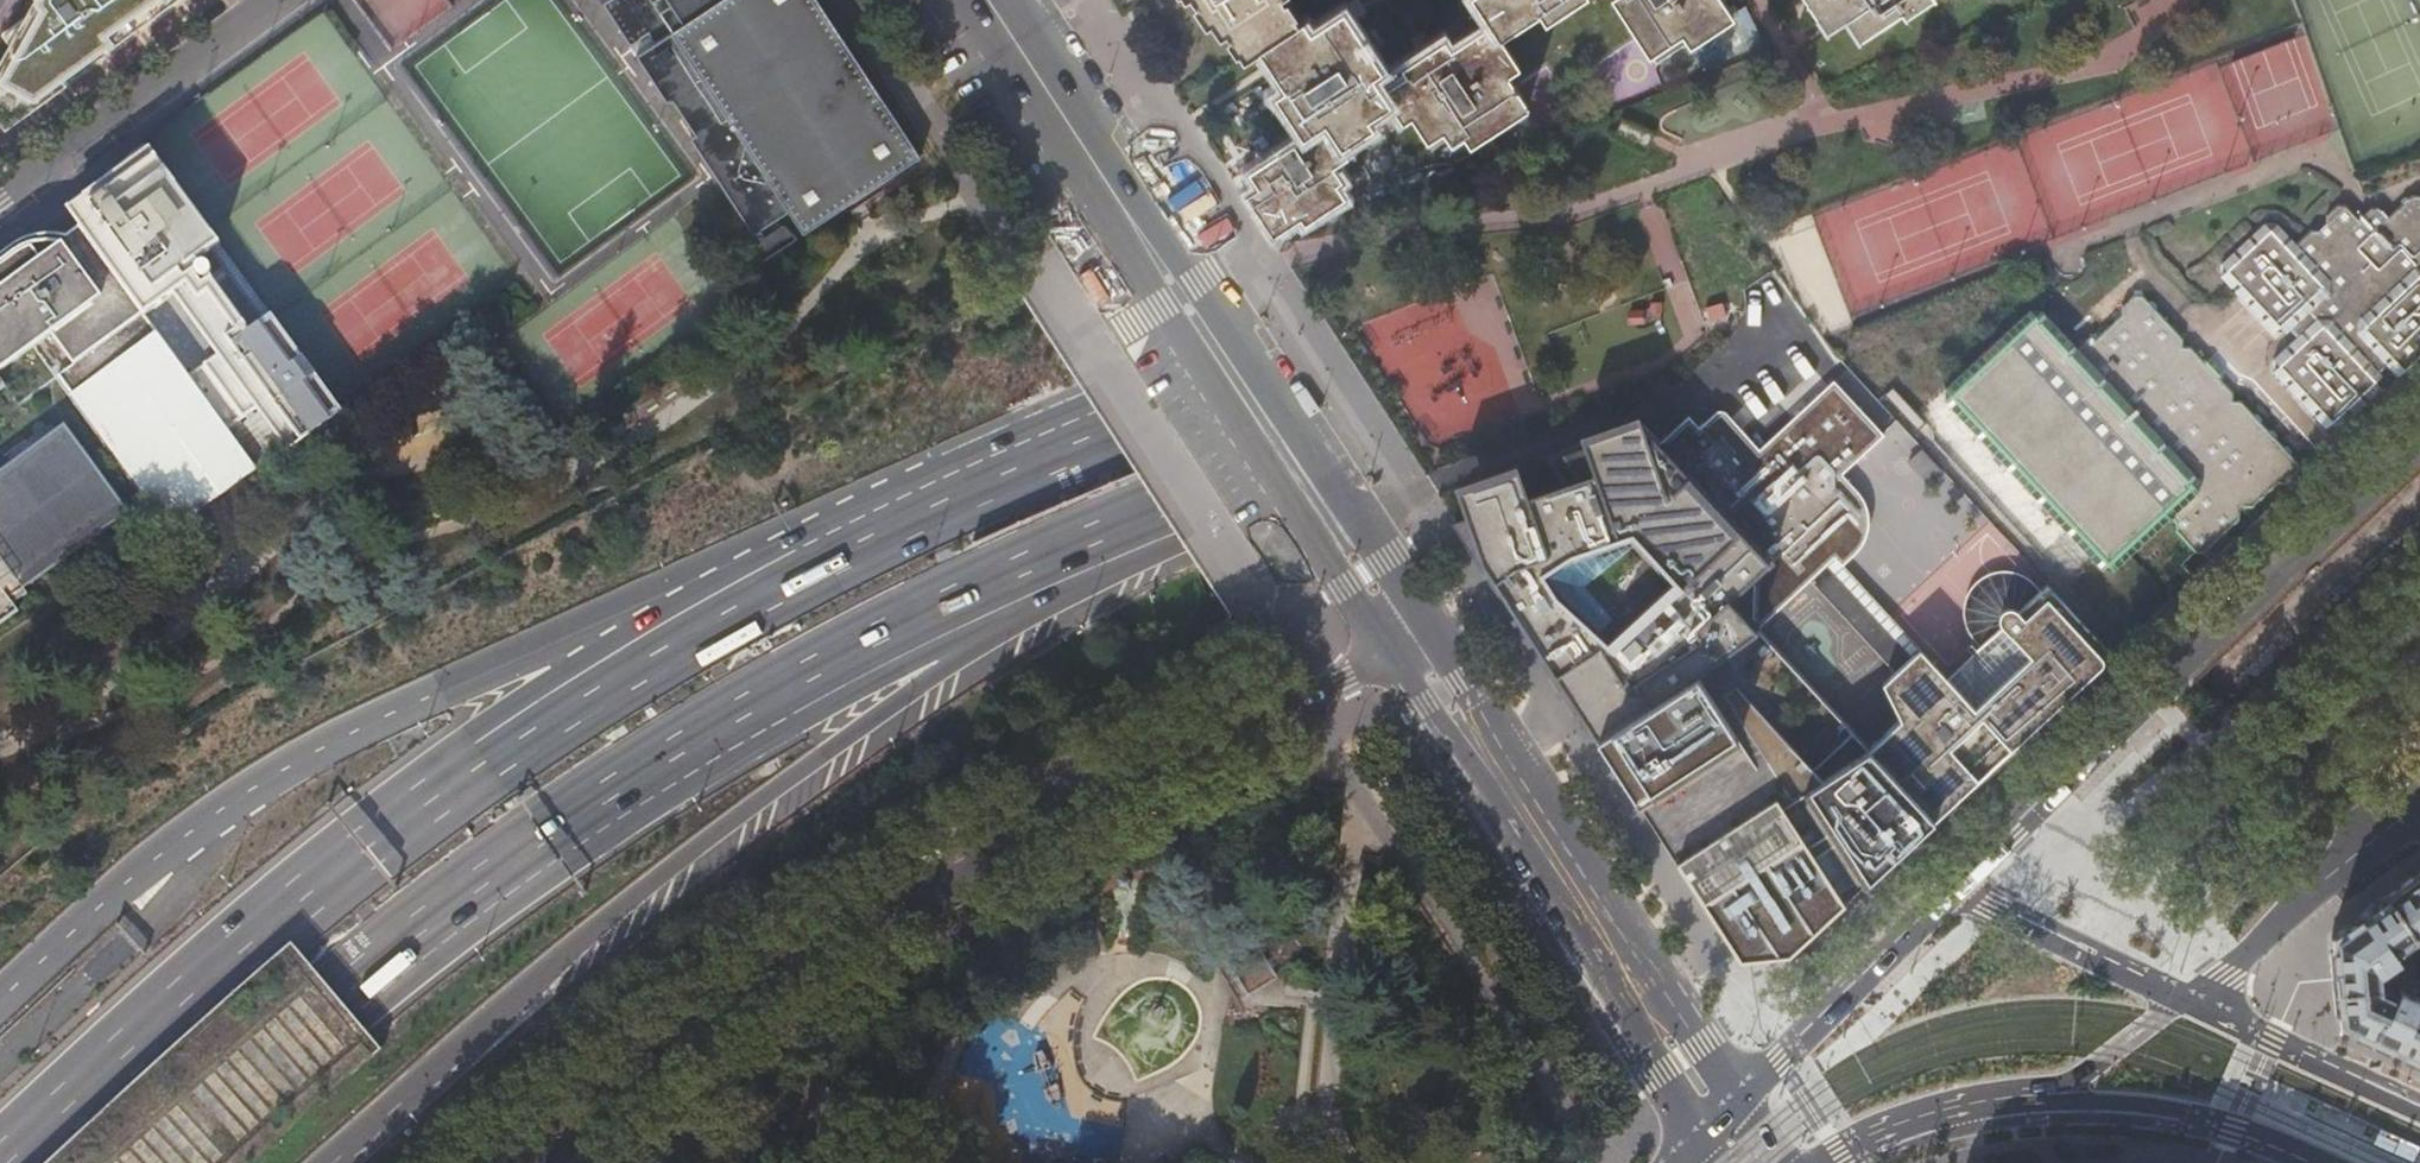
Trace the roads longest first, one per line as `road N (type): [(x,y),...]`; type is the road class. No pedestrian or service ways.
road 1 (trunk): [(2293,0),(2100,88),(1297,364),(805,560)]
road 2 (trunk): [(1140,513),(1405,418),(2154,194),(2419,71)]
road 3 (trunk): [(159,1162),(402,944),(572,816),(848,646),(1140,513)]
road 4 (trunk): [(332,1162),(633,897),(950,666),(1140,513)]
road 5 (unclassified): [(535,1162),(831,948),(1012,837),(1412,646)]
road 6 (trunk): [(805,560),(546,704),(463,760),(249,928),(0,1150)]
road 7 (trunk): [(805,560),(554,645),(317,751),(156,859),(0,999)]
road 8 (residential): [(993,0),(1412,646)]
road 9 (residential): [(2419,436),(1952,897)]
road 10 (residential): [(1412,646),(1686,1064),(1719,1130)]
road 11 (residential): [(0,198),(273,0)]
road 12 (residential): [(1952,897),(1719,1130)]
road 13 (residential): [(2179,1005),(2419,807)]
road 14 (residential): [(2037,1098),(2203,1114),(2333,1162)]
road 15 (residential): [(2419,1116),(2179,1005)]
road 16 (residential): [(2179,1005),(1952,897)]
road 17 (residential): [(1823,1162),(1909,1119),(2037,1098)]
road 18 (residential): [(2037,1098),(2179,1005)]

